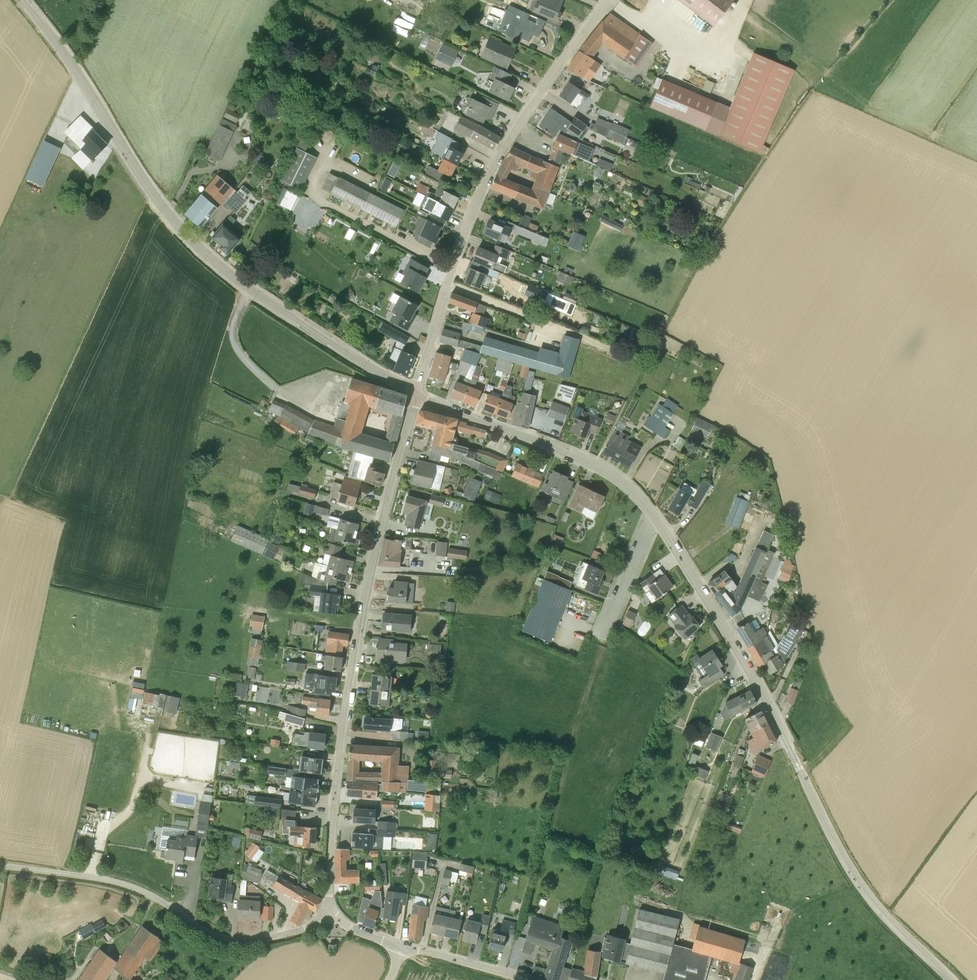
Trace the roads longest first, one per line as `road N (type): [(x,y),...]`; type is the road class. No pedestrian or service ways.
road 1 (tertiary): [(417,388),(347,354),(194,242),(23,0)]
road 2 (tertiary): [(952,979),(858,881),(751,673),(654,515)]
road 3 (residential): [(329,913),(356,645),(415,397)]
road 4 (residential): [(417,388),(484,185),(607,0)]
road 5 (unclassified): [(0,865),(134,887),(232,941),(304,929),(329,913)]
road 6 (tertiary): [(654,515),(597,465),(415,397)]
road 7 (track): [(602,640),(568,745),(552,833)]
road 8 (track): [(93,878),(103,839),(136,798),(146,739)]
road 9 (unclassified): [(533,979),(401,944)]
road 10 (residential): [(654,515),(602,640)]

